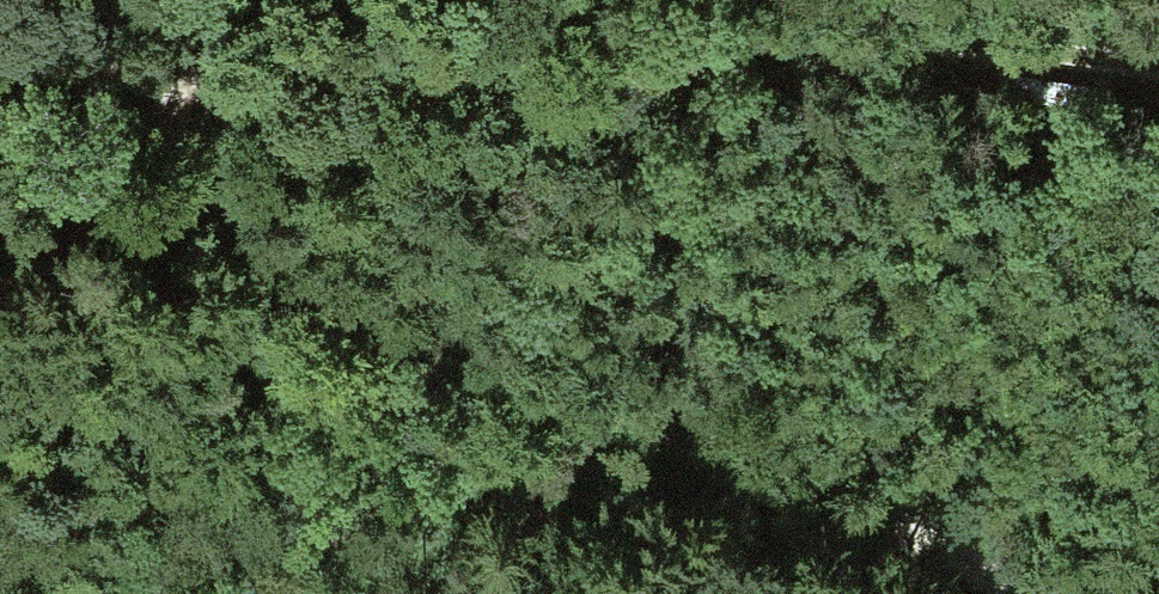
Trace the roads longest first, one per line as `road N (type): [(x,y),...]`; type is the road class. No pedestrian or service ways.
road 1 (track): [(156,90),(279,29),(975,47),(1158,70)]
road 2 (track): [(244,593),(337,519),(415,476),(506,447),(557,444),(673,447),(743,463),(860,506),(1015,593)]
road 3 (track): [(99,0),(181,124),(257,201),(309,241),(673,447)]

